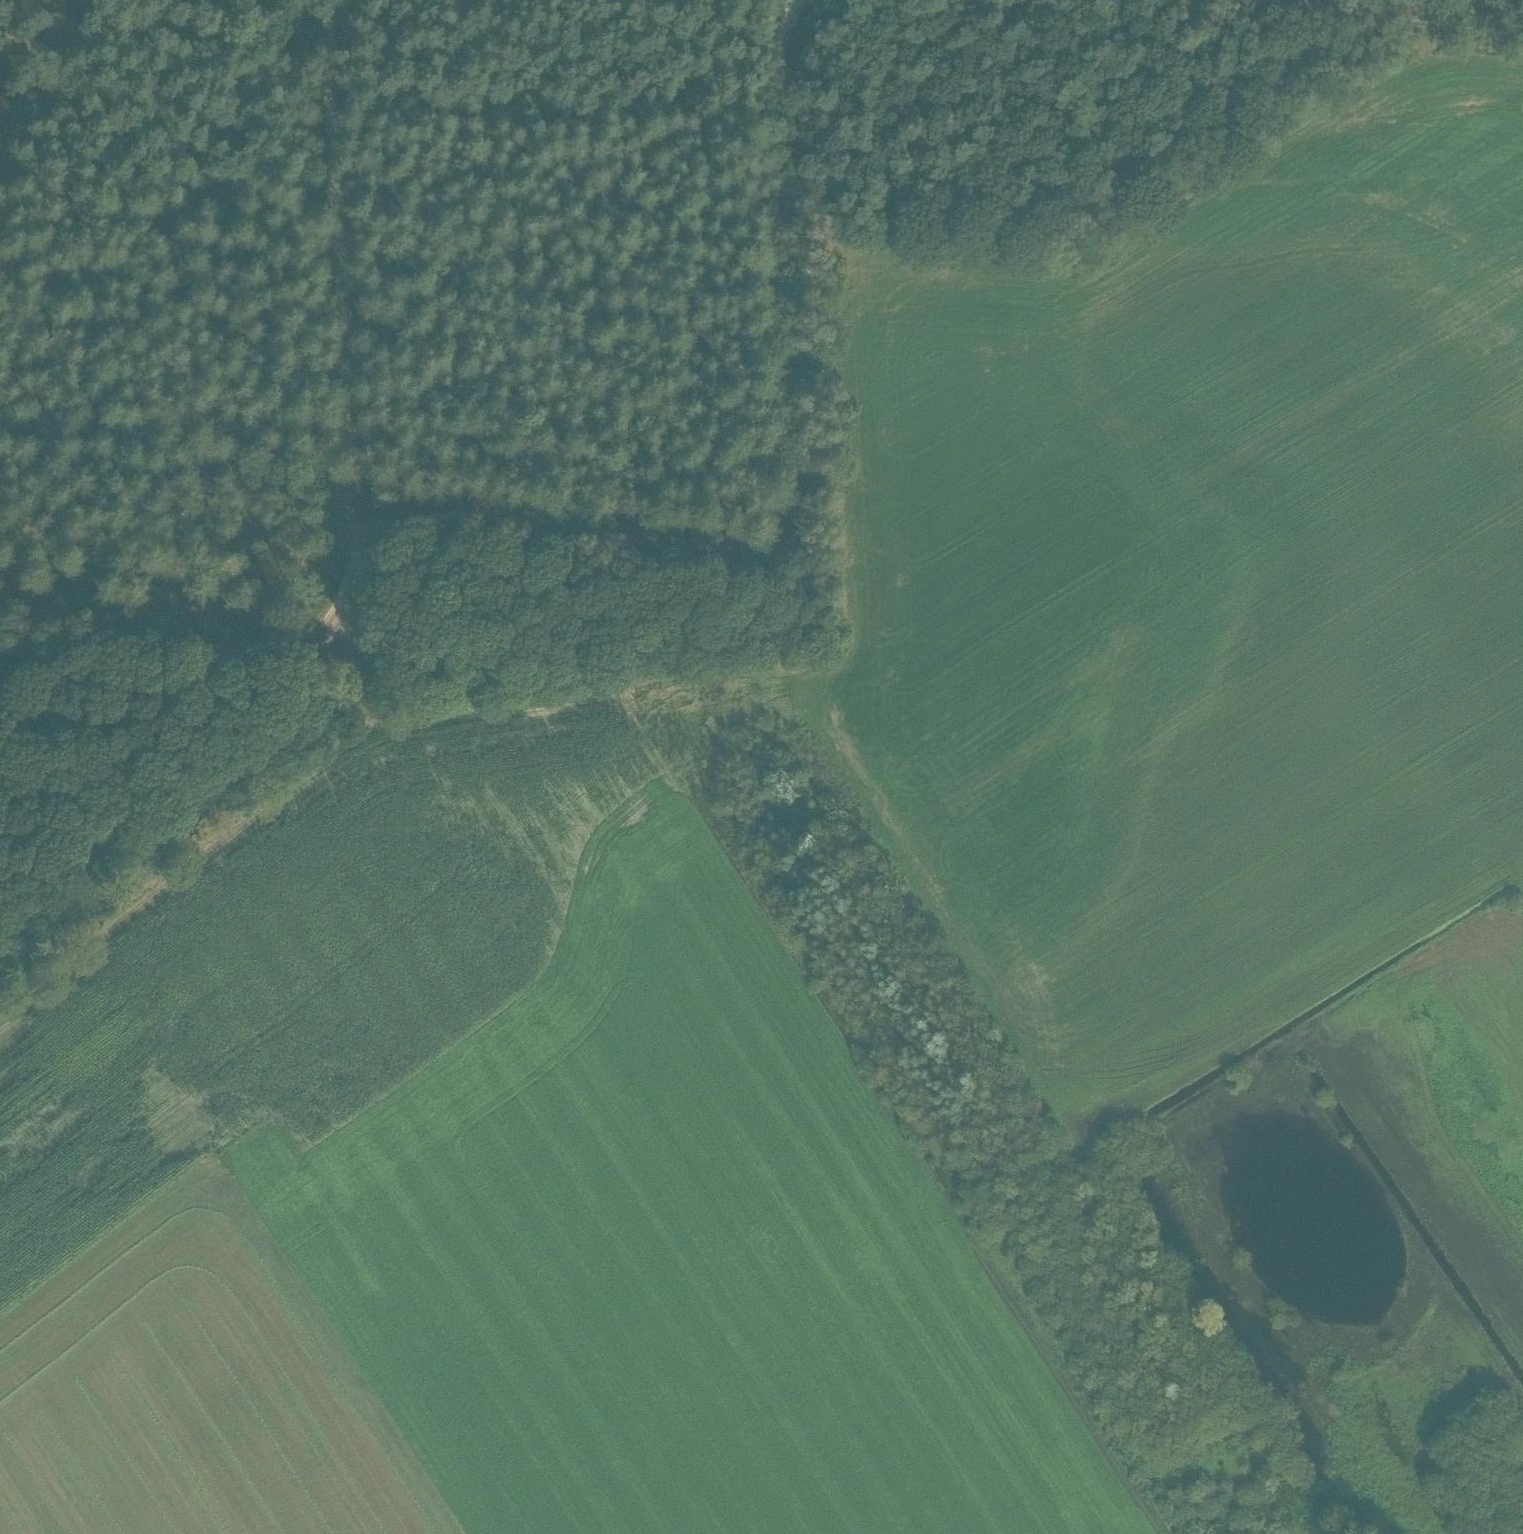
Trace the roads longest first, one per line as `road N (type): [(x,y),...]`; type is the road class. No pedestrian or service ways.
road 1 (track): [(783,0),(786,545),(344,542)]
road 2 (track): [(344,542),(323,0)]
road 3 (track): [(0,615),(250,638),(294,621),(329,587),(344,542)]
road 4 (track): [(1522,21),(1284,0)]

